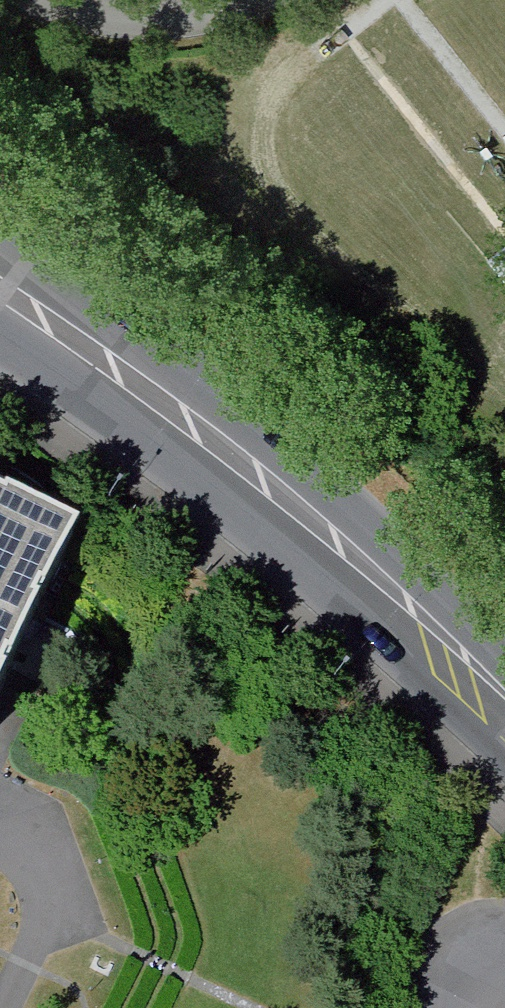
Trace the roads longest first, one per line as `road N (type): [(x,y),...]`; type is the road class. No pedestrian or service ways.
road 1 (secondary): [(392,588),(278,450),(48,266)]
road 2 (secondary): [(0,342),(392,588)]
road 3 (secondary): [(392,588),(504,704)]

